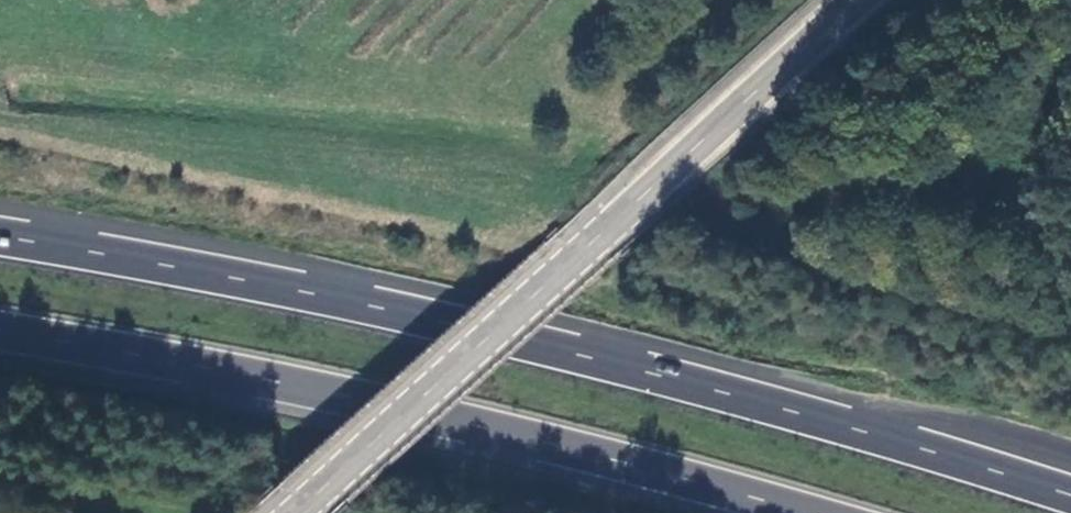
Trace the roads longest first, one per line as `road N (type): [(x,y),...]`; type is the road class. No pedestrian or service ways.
road 1 (trunk): [(1070,500),(422,320),(0,242)]
road 2 (trunk): [(0,336),(352,398),(796,512)]
road 3 (secondary): [(862,0),(299,512)]

